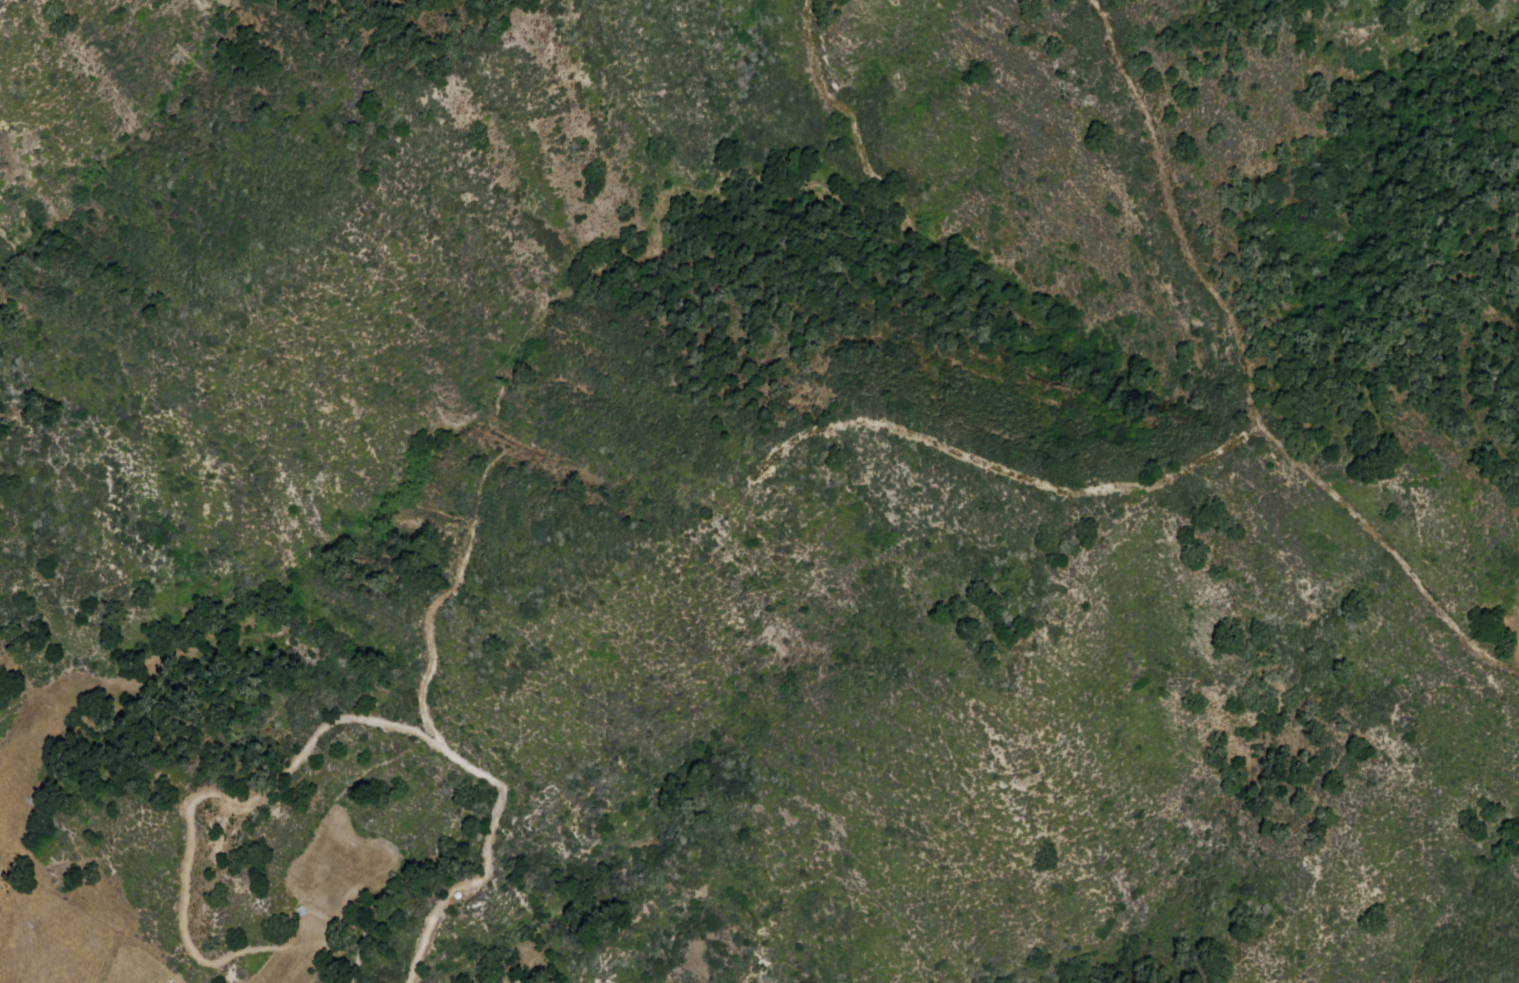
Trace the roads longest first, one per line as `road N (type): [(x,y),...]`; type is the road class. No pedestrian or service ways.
road 1 (track): [(1518,668),(1455,653),(1351,530),(1244,440),(1224,351),(1166,254),(1137,149),(1078,20),(1060,0)]

